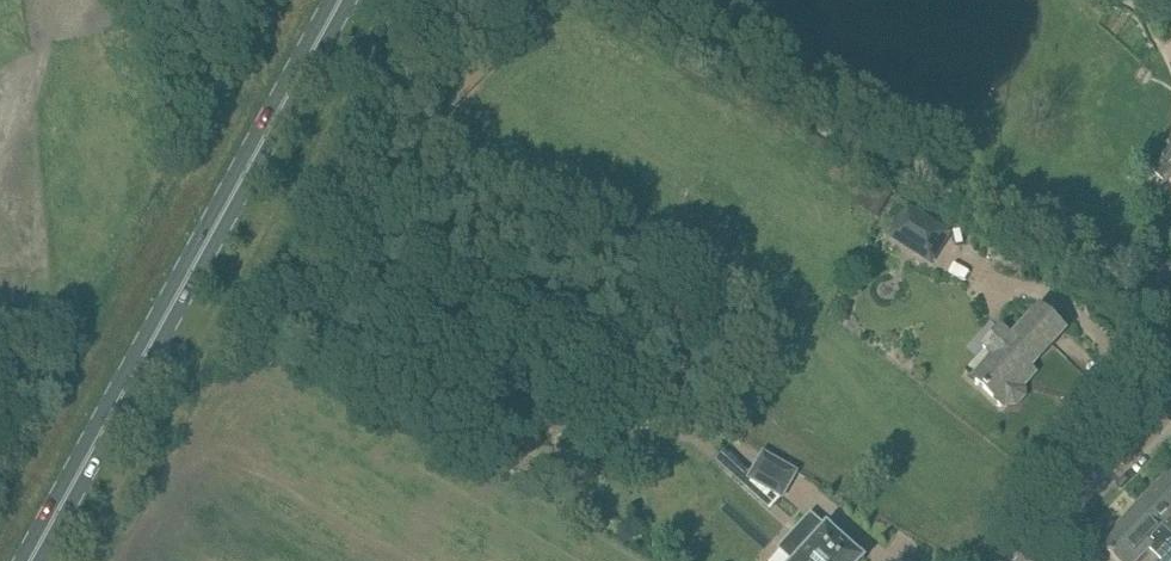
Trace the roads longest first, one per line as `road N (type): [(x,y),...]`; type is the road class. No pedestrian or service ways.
road 1 (primary): [(31,560),(341,0)]
road 2 (tertiary): [(1029,560),(1170,406)]

